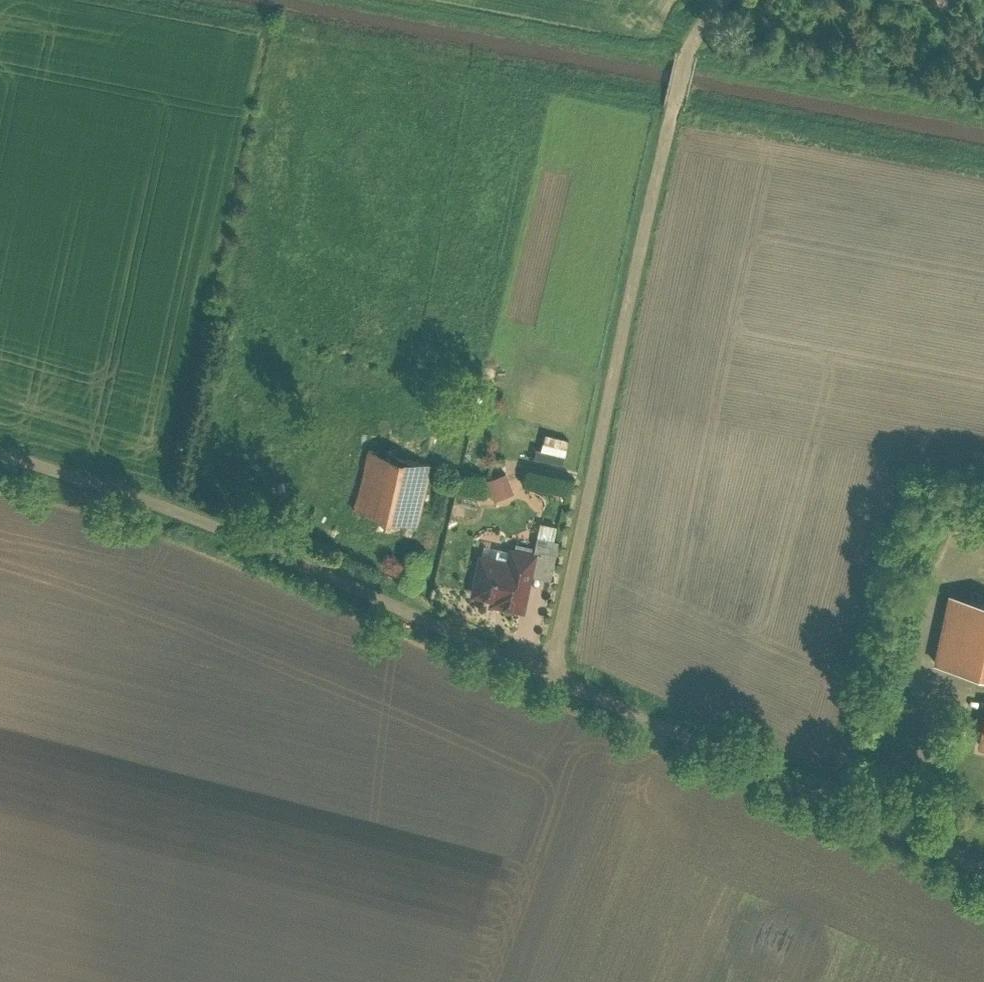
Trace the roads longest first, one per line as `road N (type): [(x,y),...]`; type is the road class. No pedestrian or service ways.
road 1 (unclassified): [(718,0),(689,45),(674,100),(551,674)]
road 2 (unclassified): [(551,674),(163,505),(0,457)]
road 3 (unclassified): [(551,674),(983,869)]

